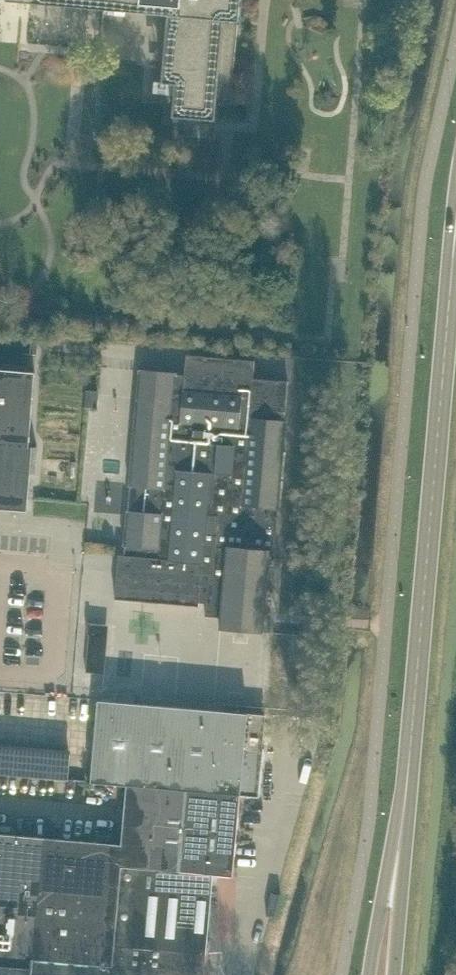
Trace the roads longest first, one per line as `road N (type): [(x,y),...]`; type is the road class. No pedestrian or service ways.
road 1 (tertiary): [(411,744),(455,233)]
road 2 (tertiary): [(411,744),(372,974)]
road 3 (tertiary): [(396,974),(411,744)]

